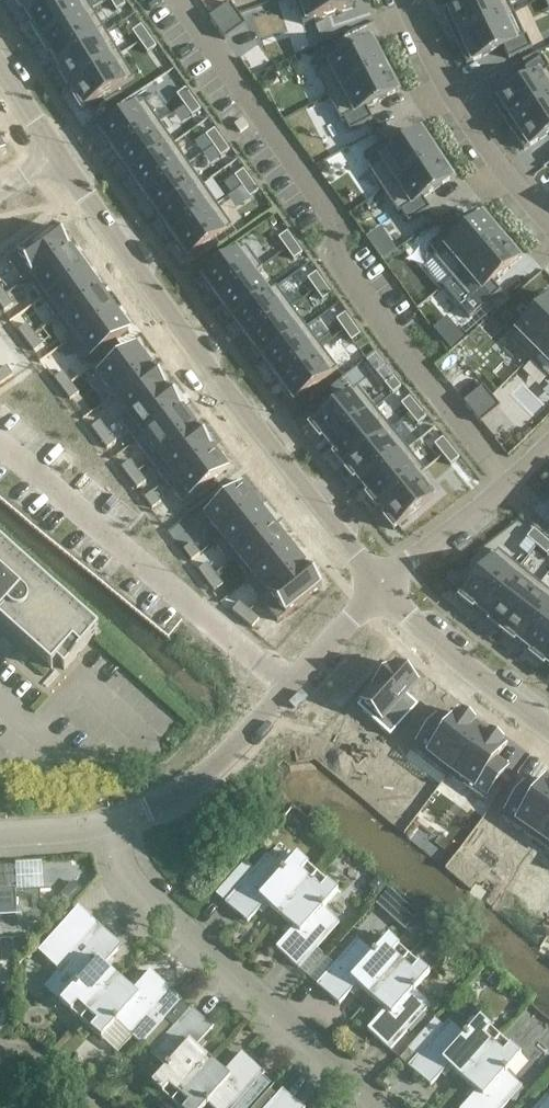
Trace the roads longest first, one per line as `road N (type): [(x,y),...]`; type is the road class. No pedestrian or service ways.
road 1 (residential): [(380,585),(249,424),(55,145)]
road 2 (residential): [(381,1107),(143,892),(119,860),(111,824)]
road 3 (residential): [(111,824),(208,774),(380,585)]
road 4 (residential): [(405,0),(456,115),(548,219)]
road 5 (residential): [(380,585),(548,443)]
road 6 (residential): [(548,725),(380,585)]

